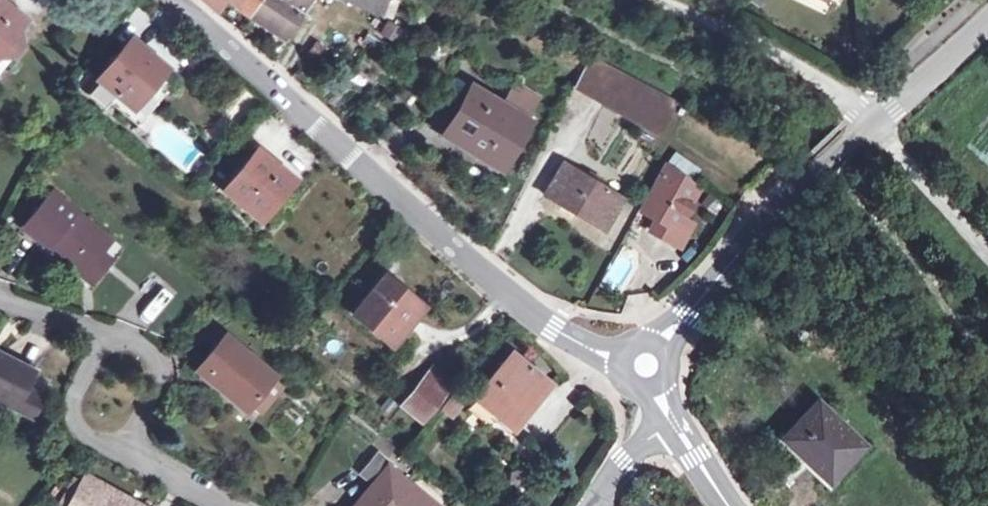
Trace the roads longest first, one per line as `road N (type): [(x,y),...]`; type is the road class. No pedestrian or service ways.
road 1 (residential): [(175,0),(552,330),(645,366)]
road 2 (track): [(671,0),(822,79),(987,271)]
road 3 (residential): [(858,140),(645,366)]
road 4 (residential): [(858,140),(987,20)]
road 5 (residential): [(94,337),(135,345),(157,366),(144,459)]
road 6 (residential): [(112,441),(80,423),(79,385),(94,337)]

